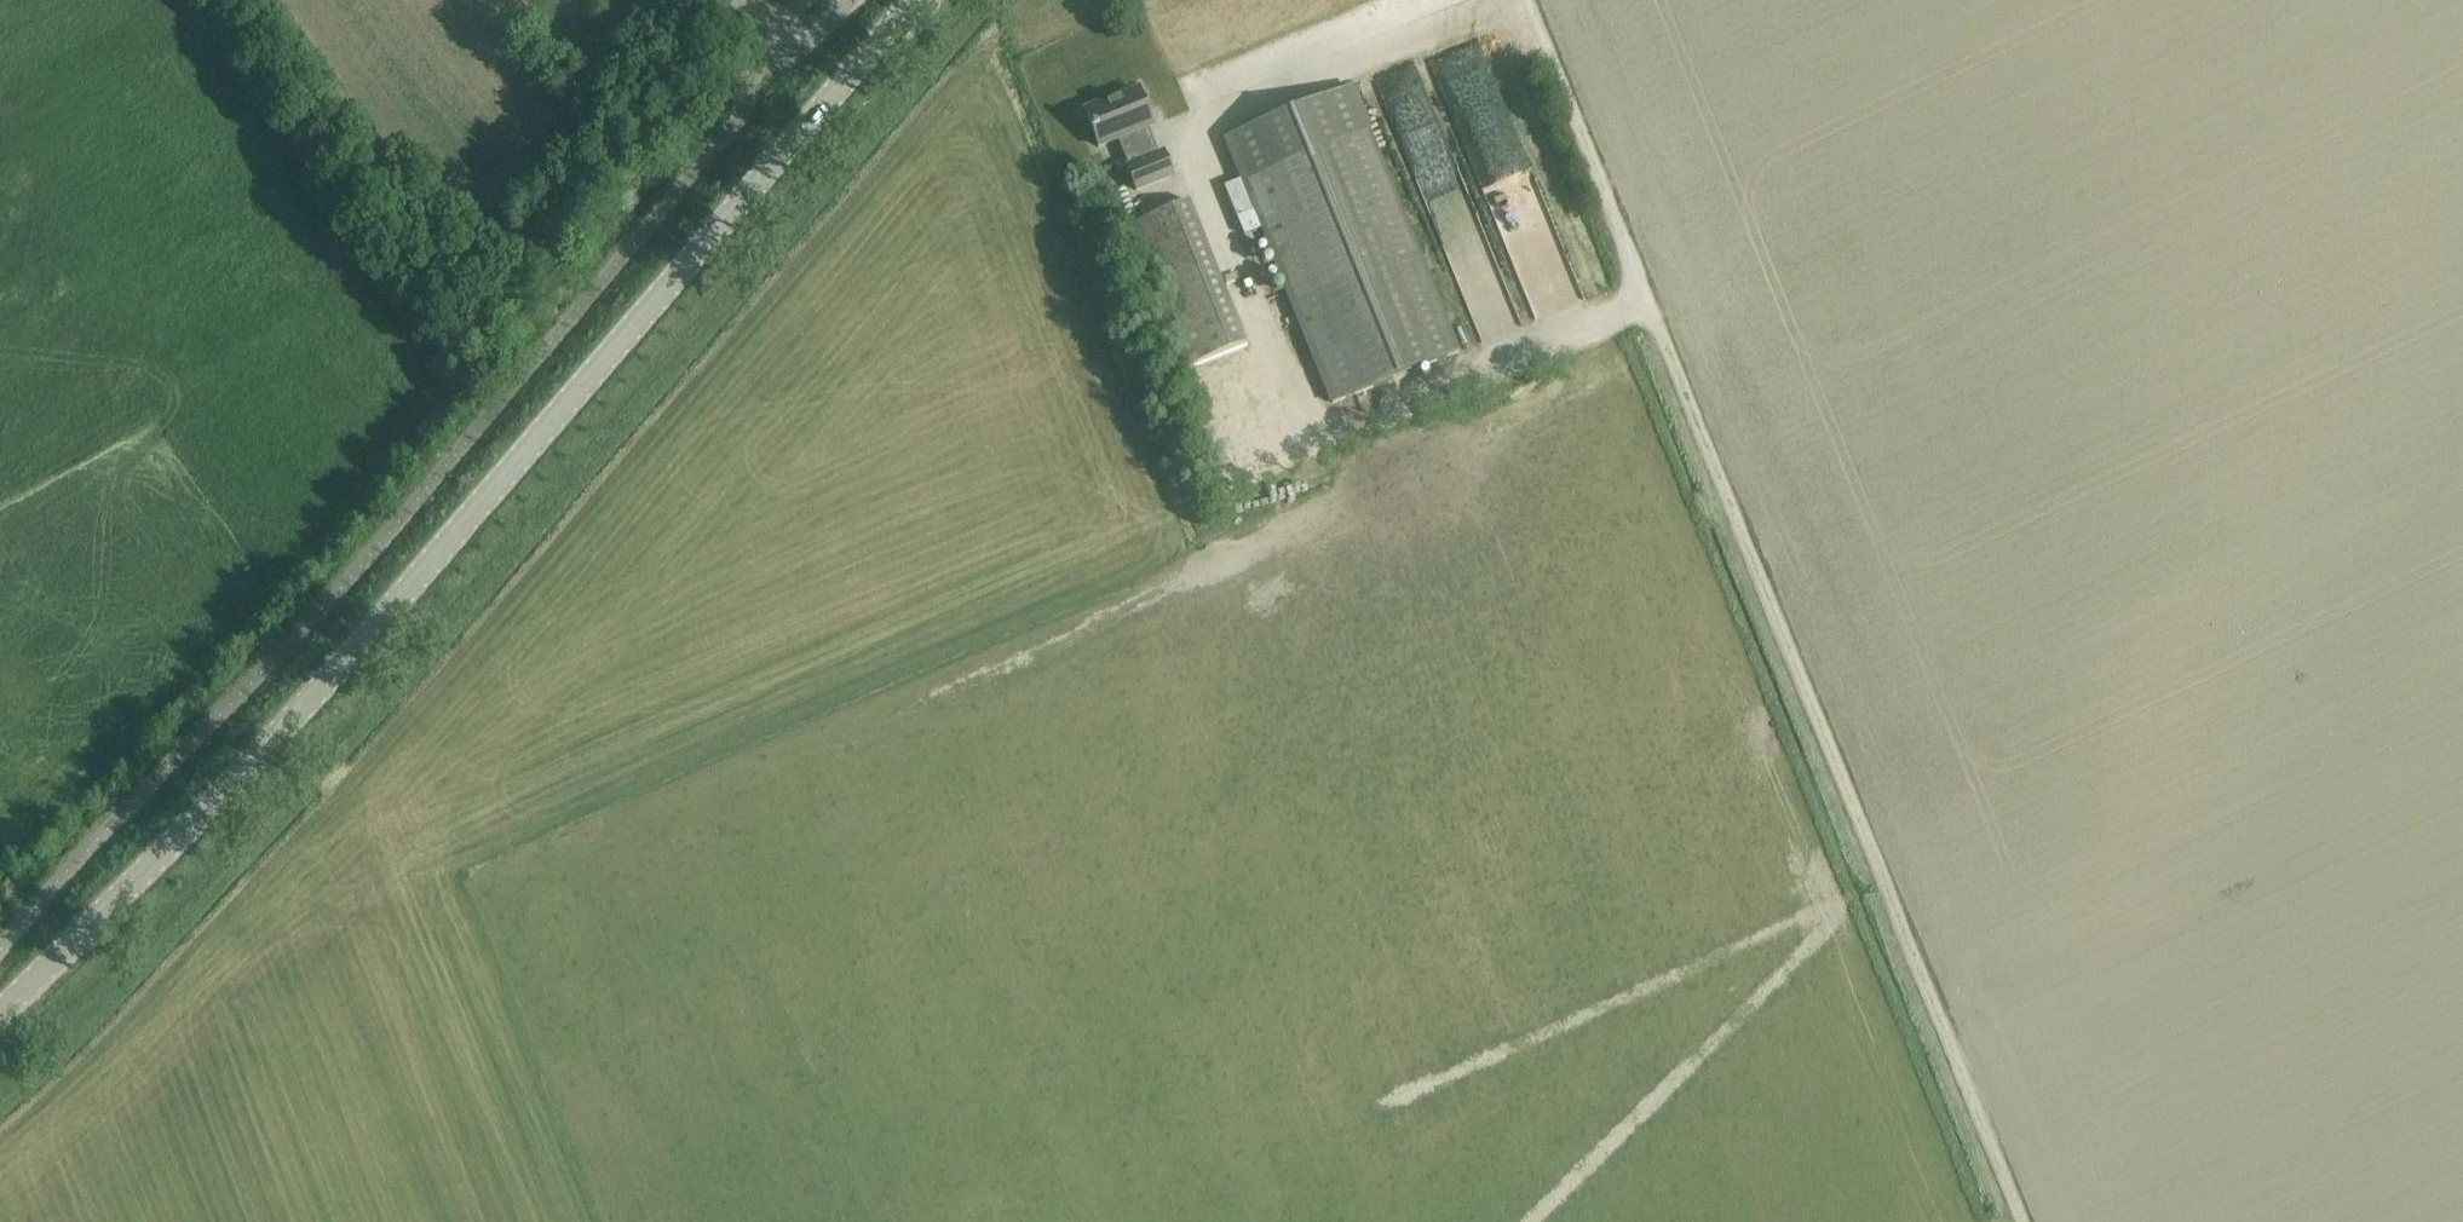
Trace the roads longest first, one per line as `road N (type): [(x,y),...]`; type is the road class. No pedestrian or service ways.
road 1 (tertiary): [(0,1015),(310,708),(922,0)]
road 2 (unclassified): [(2024,1221),(1525,0)]
road 3 (unclassified): [(735,27),(768,60),(798,55),(855,0)]

